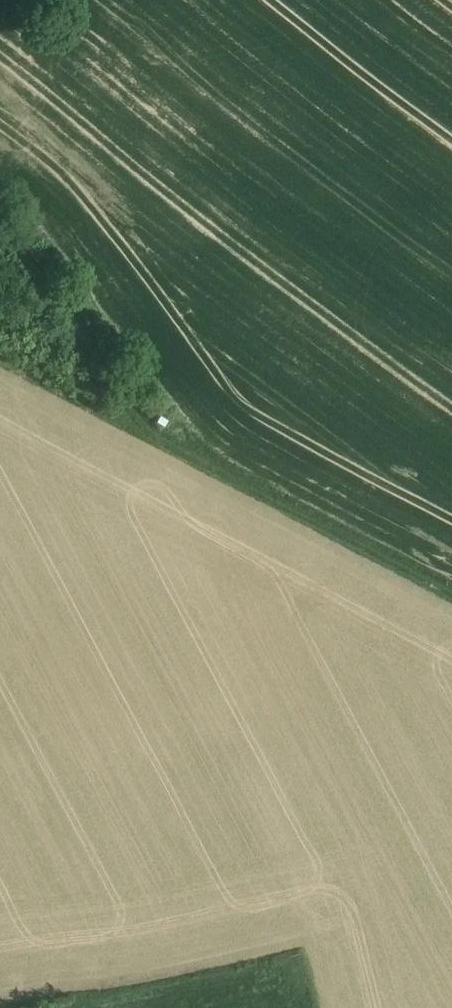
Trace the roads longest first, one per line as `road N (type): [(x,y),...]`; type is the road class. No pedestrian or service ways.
road 1 (track): [(451,593),(201,462),(140,420),(42,271),(0,233)]

